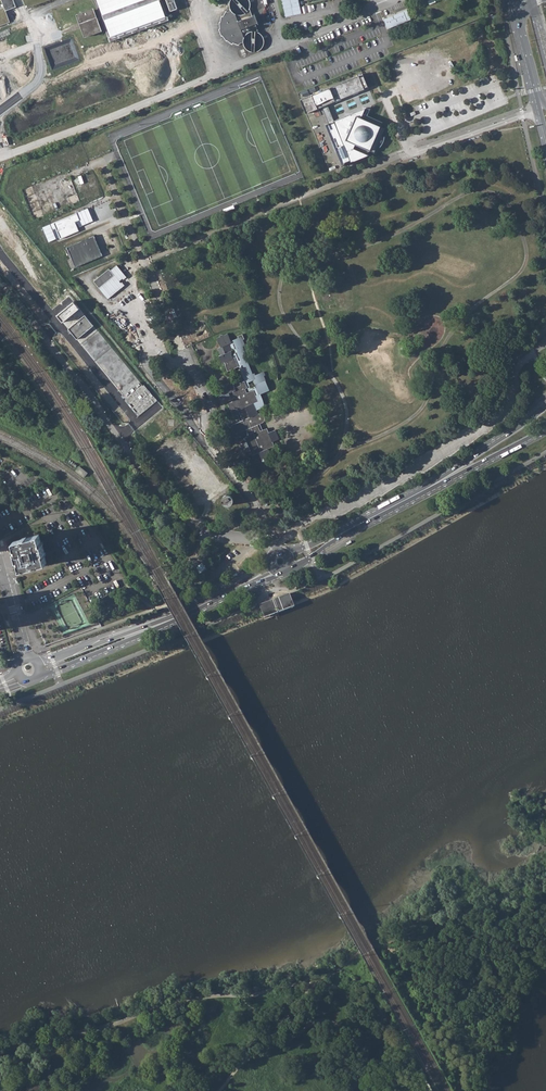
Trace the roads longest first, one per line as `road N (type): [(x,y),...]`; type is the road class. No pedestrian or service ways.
road 1 (residential): [(275,551),(270,540),(255,538),(256,504),(212,449),(201,391),(103,161)]
road 2 (primary): [(545,406),(451,472),(284,552)]
road 3 (primary): [(288,568),(545,428)]
road 4 (primary): [(40,675),(168,621)]
road 5 (residential): [(408,153),(539,109)]
road 6 (primary): [(168,621),(37,661)]

